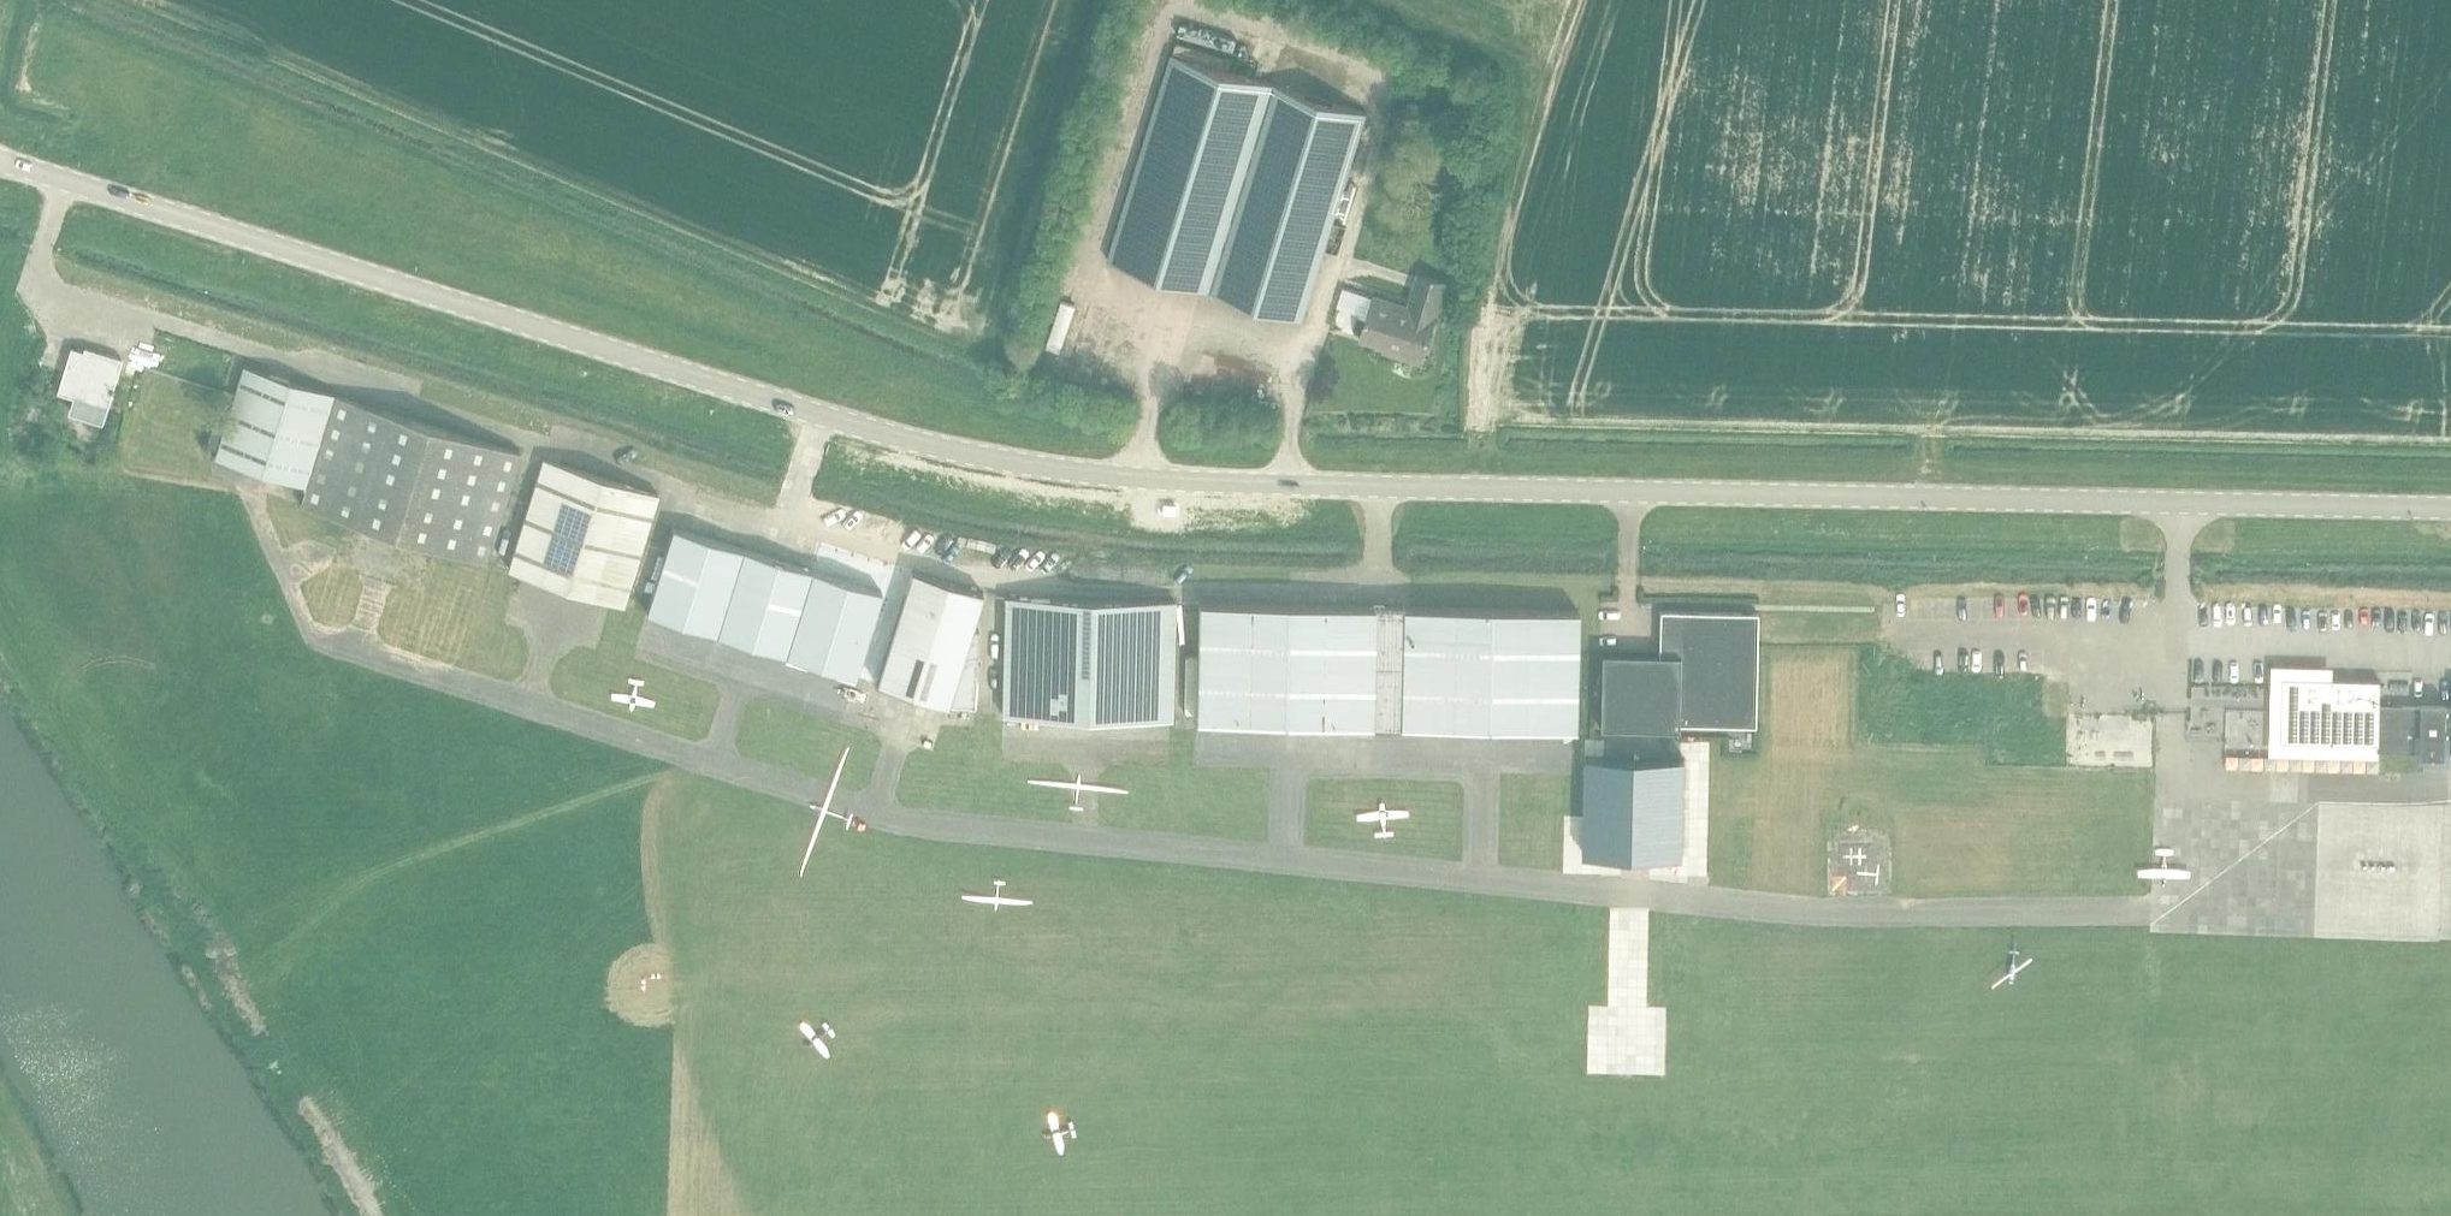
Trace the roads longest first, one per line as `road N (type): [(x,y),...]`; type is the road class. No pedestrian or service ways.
road 1 (unclassified): [(2450,506),(1232,484),(1044,467),(884,431),(0,158)]

